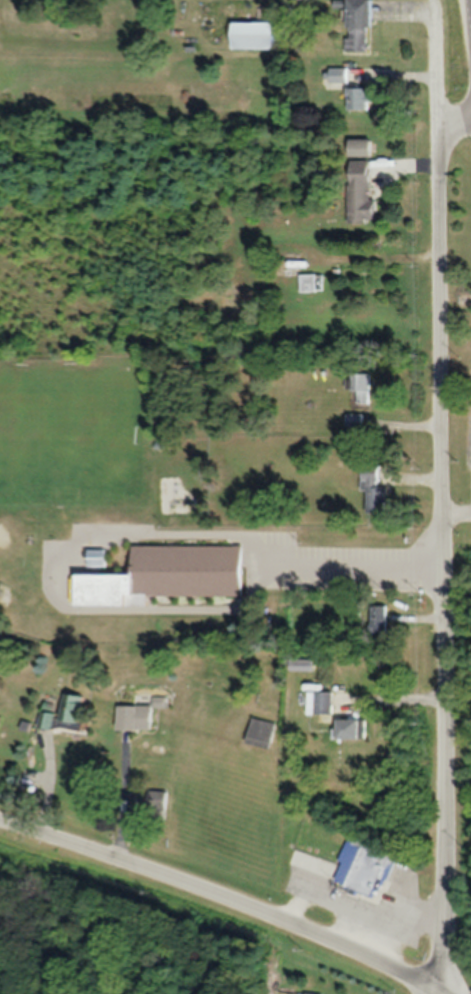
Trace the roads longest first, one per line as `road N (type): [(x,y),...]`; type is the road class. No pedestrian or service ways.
road 1 (residential): [(435,0),(444,903),(434,993)]
road 2 (residential): [(424,993),(242,911),(0,827)]

